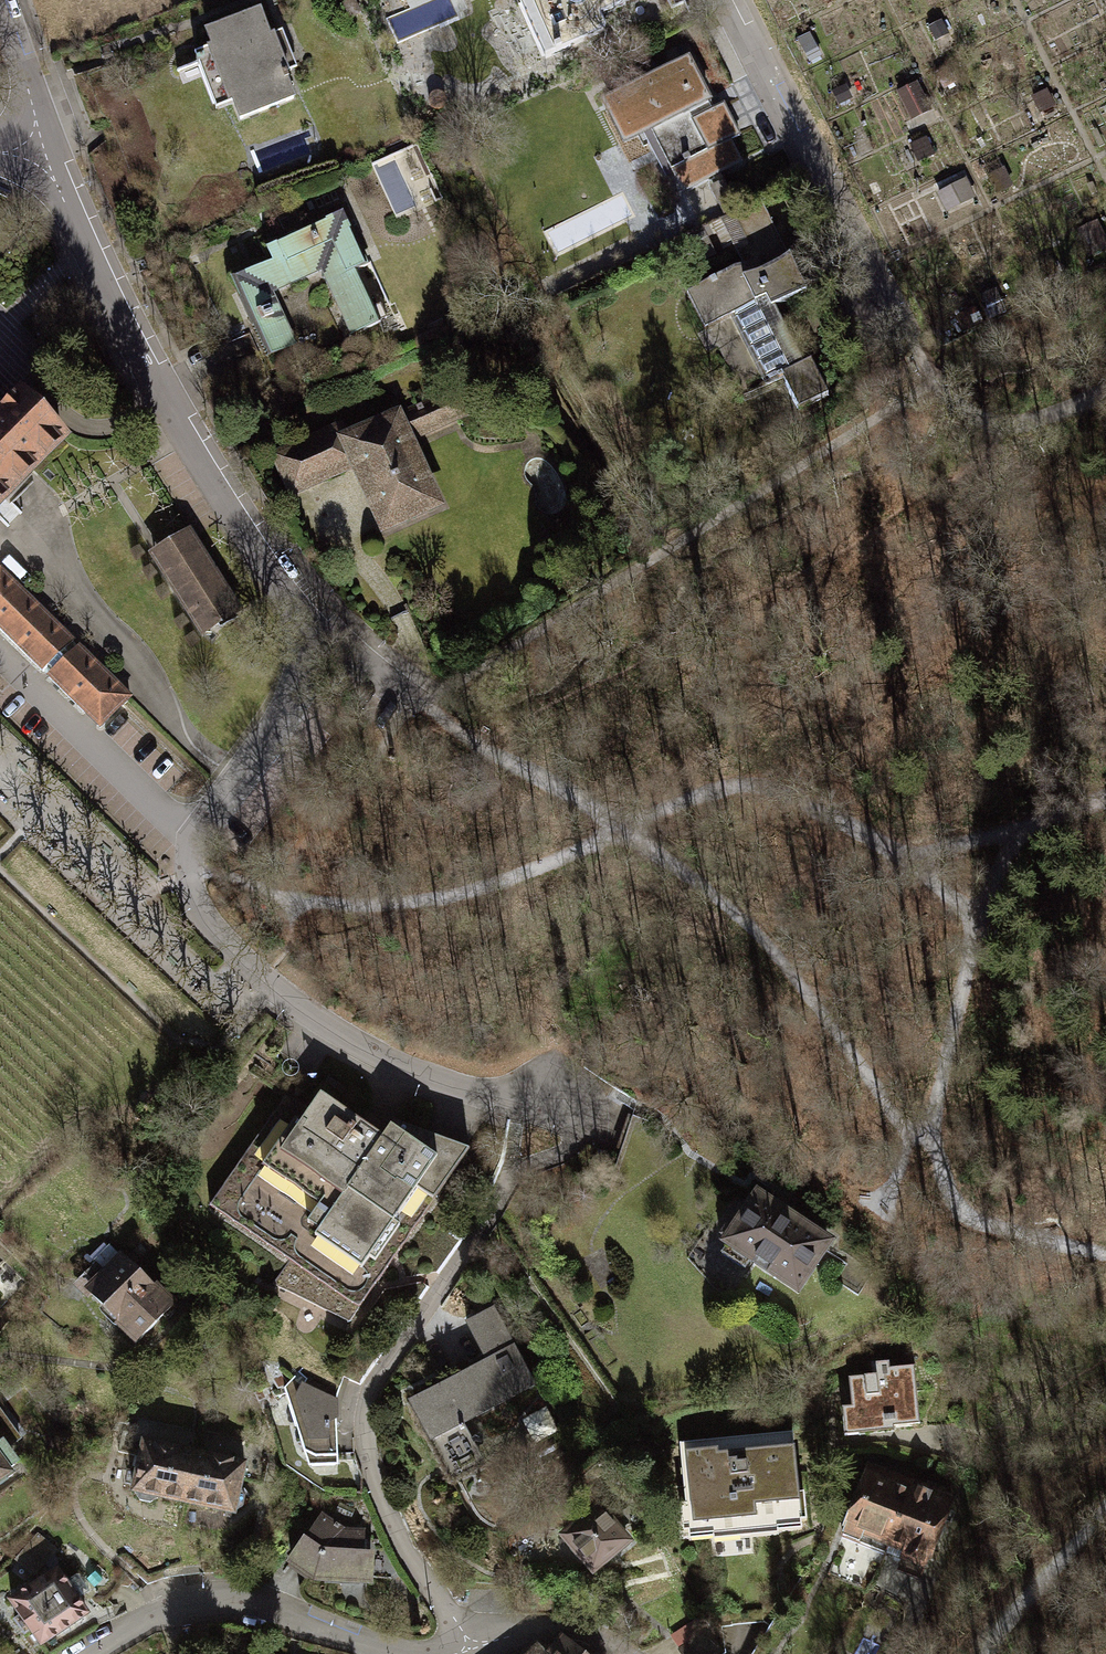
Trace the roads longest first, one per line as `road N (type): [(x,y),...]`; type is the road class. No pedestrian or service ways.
road 1 (track): [(1014,823),(914,860),(788,787),(754,782),(706,792),(467,892),(405,904),(352,905),(203,874),(186,879)]
road 2 (residential): [(308,624),(295,685),(190,841),(193,908),(263,982),(371,1053),(473,1095),(579,1108),(570,1145)]
road 3 (track): [(420,704),(628,830),(772,948),(894,1112),(934,1146)]
road 4 (track): [(1105,787),(1014,823),(978,918),(937,1097),(934,1146),(952,1198),(969,1215),(1105,1254)]
road 5 (residential): [(473,1647),(397,1544),(365,1445),(366,1409),(376,1376),(514,1169),(570,1145)]
road 6 (residential): [(49,162),(160,395),(308,624)]
road 7 (residential): [(725,0),(880,313)]
road 8 (residential): [(88,1653),(182,1605),(220,1602),(407,1653)]
road 9 (track): [(1105,389),(1044,420),(1002,424),(928,384)]
road 10 (track): [(1105,1508),(1037,1583),(988,1653)]
road 11 (residential): [(0,2),(49,162)]
road 12 (residential): [(473,1647),(551,1627),(587,1632),(626,1653)]
road 13 (residential): [(308,624),(420,704)]

